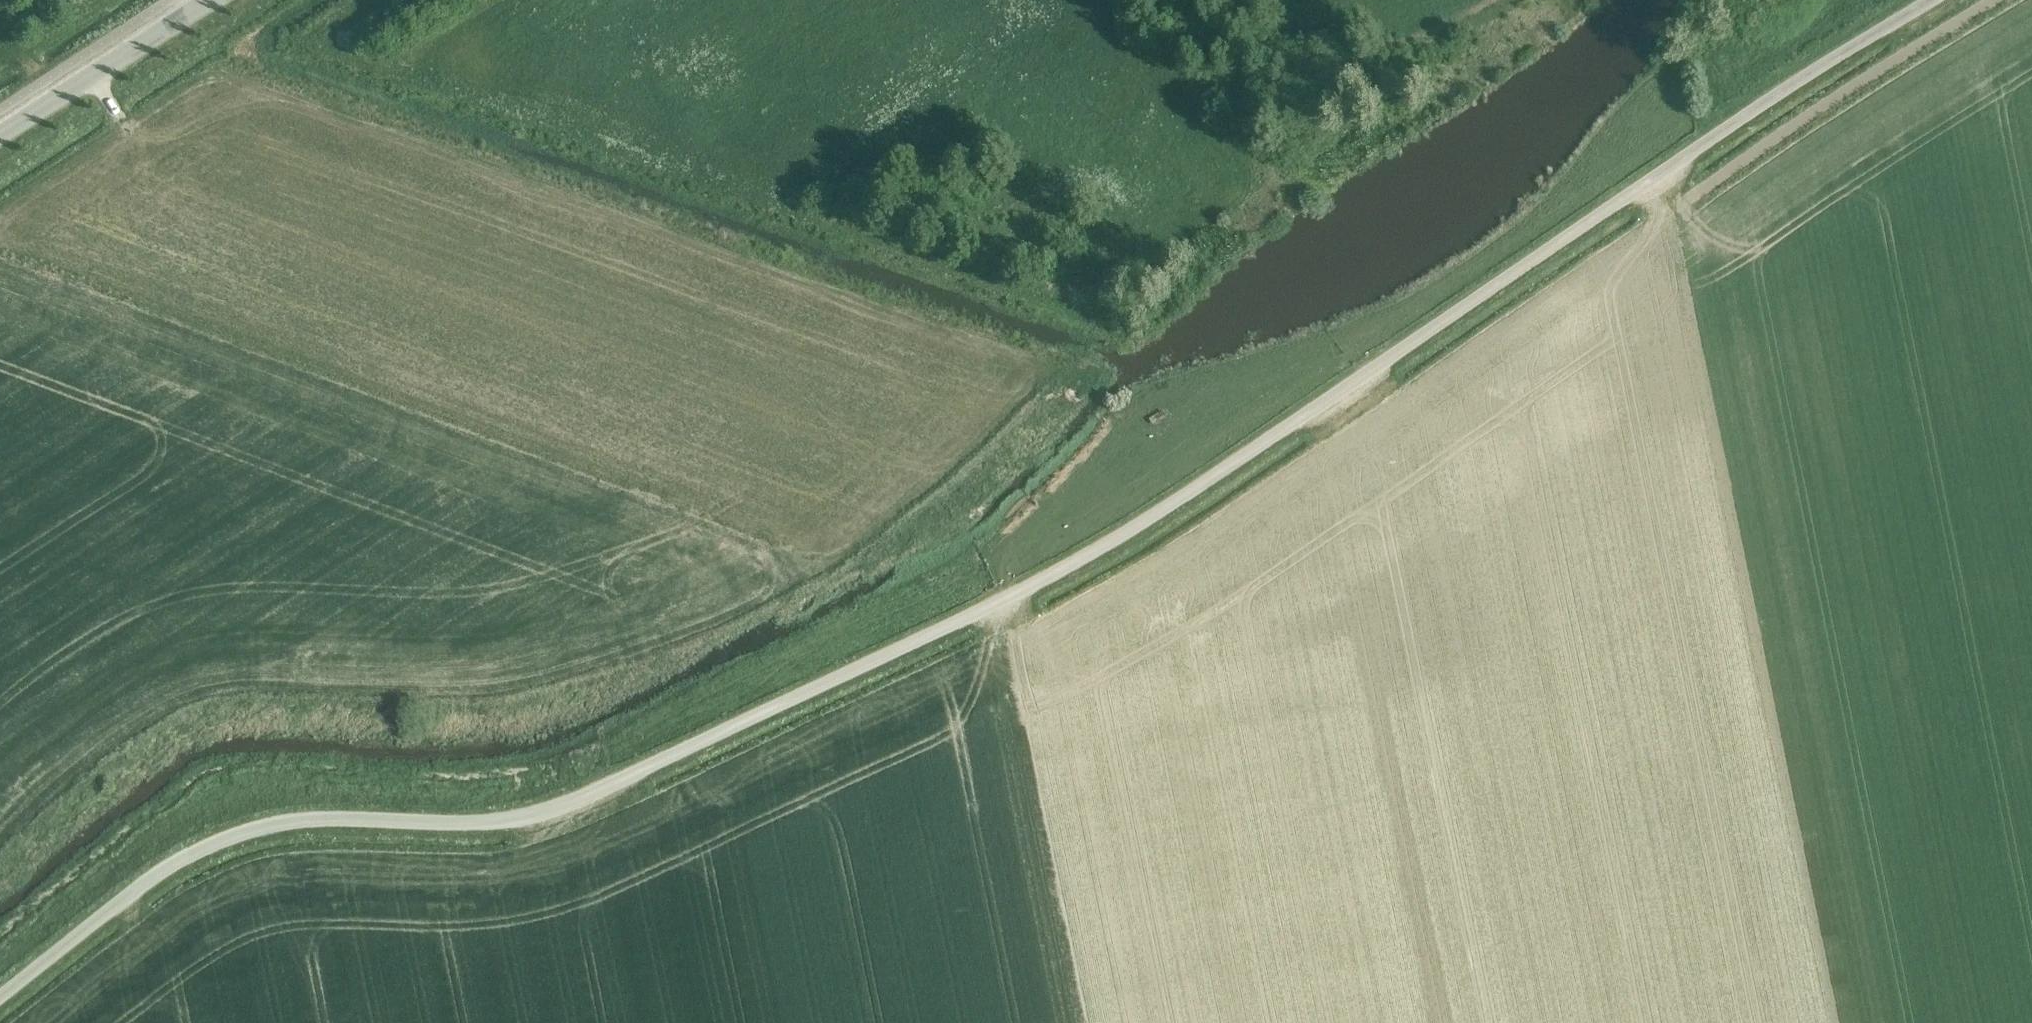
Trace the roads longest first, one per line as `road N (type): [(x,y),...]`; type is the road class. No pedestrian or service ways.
road 1 (residential): [(0,996),(203,848),(276,825),(487,823),(555,808),(1030,586),(1223,469),(1722,130),(1929,0)]
road 2 (unclassified): [(0,136),(209,0)]

